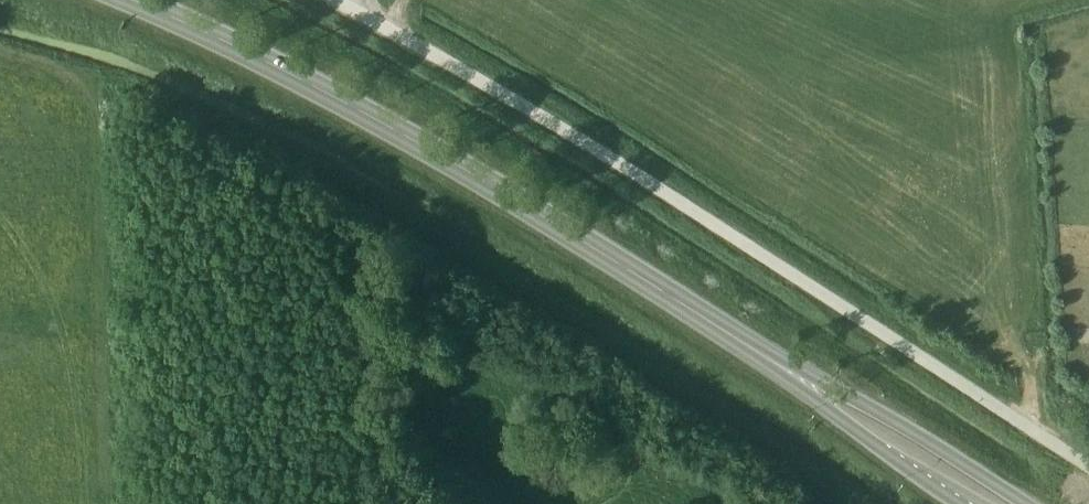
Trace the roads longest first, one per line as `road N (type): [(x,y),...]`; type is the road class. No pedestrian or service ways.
road 1 (primary): [(993,503),(466,170),(133,0)]
road 2 (unclassified): [(1088,464),(652,181),(334,0)]

